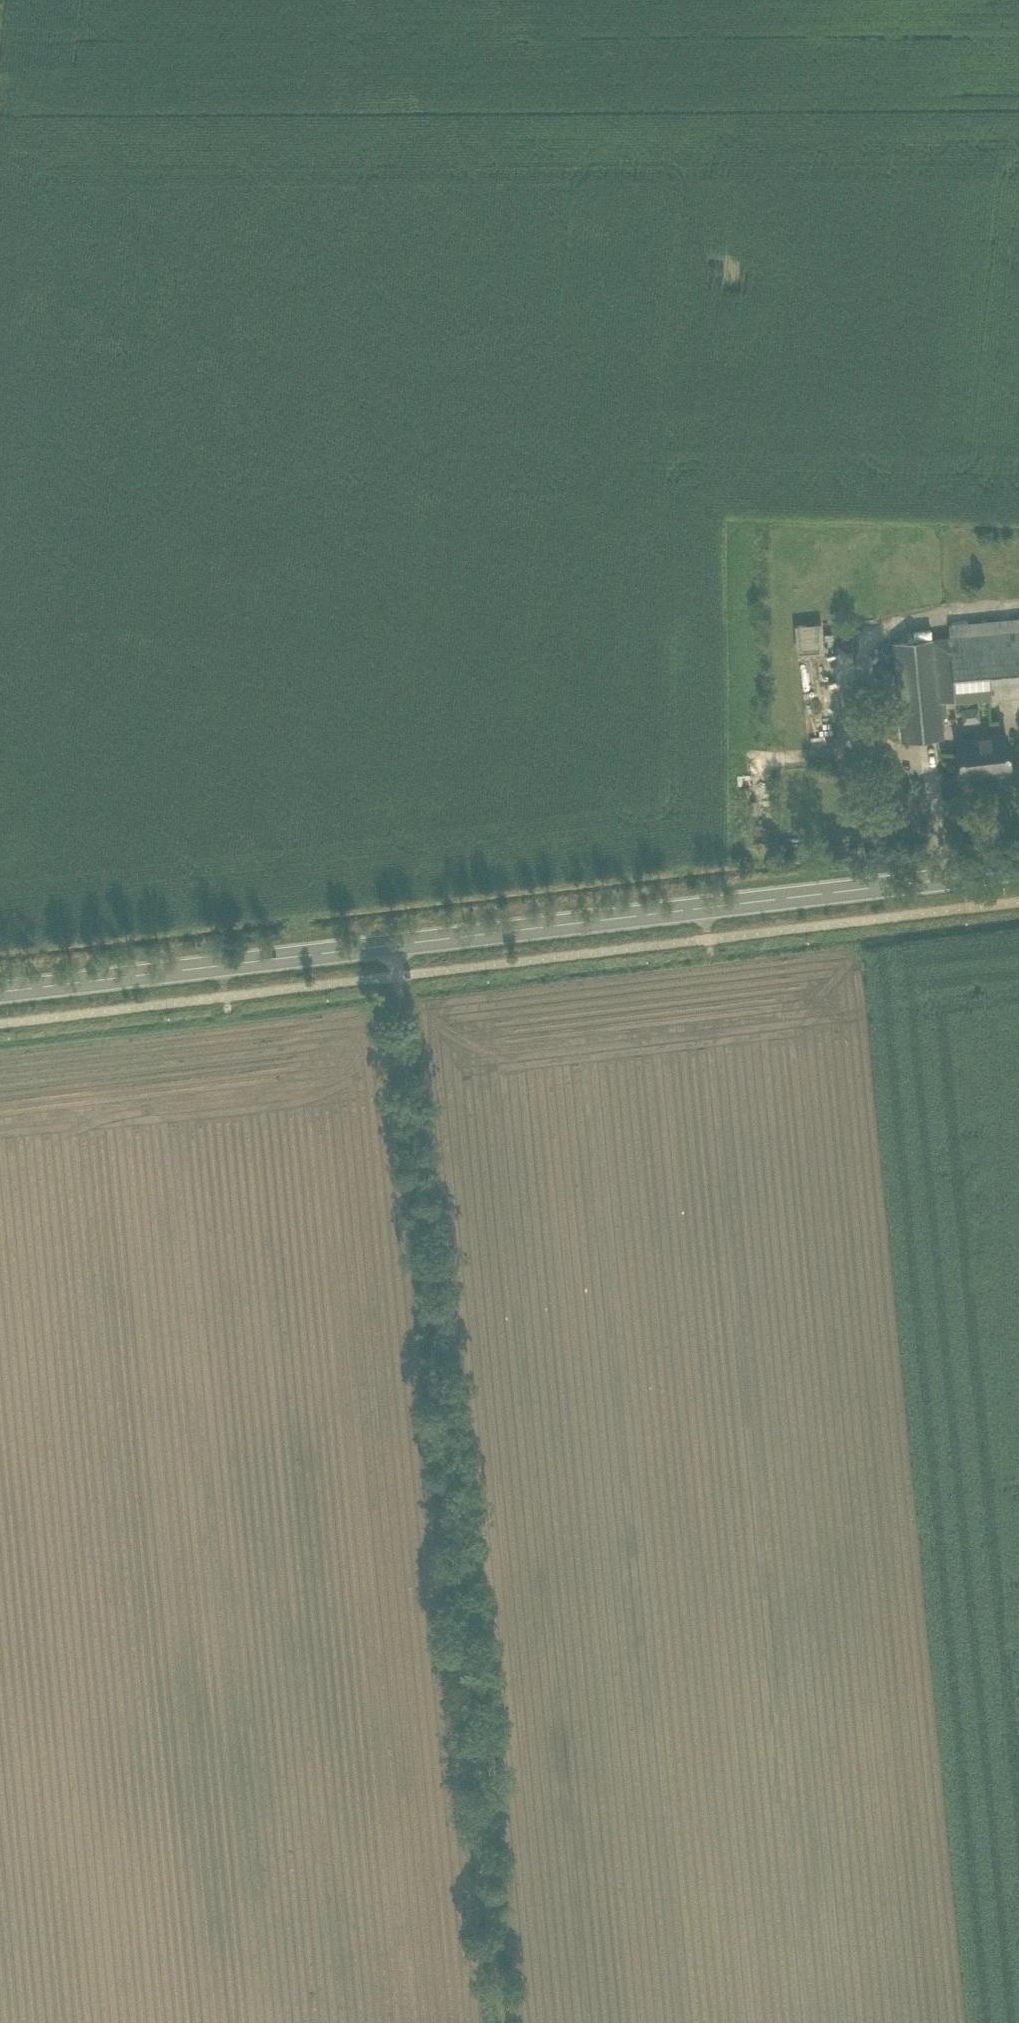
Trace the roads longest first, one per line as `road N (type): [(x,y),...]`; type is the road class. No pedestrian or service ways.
road 1 (track): [(393,950),(502,2022)]
road 2 (secondary): [(0,992),(1018,870)]

